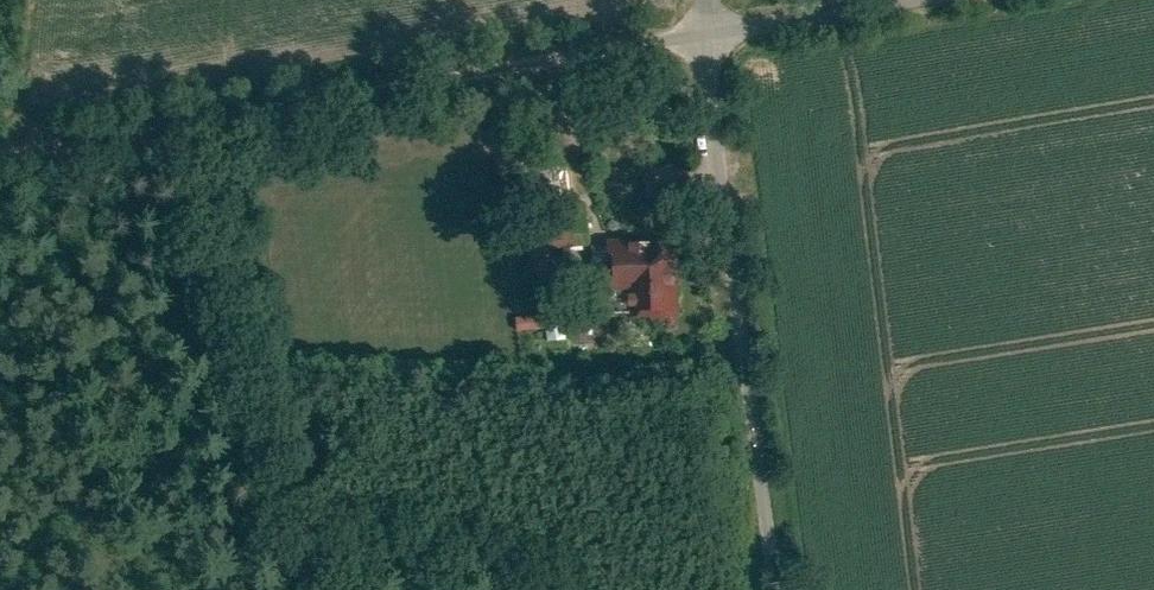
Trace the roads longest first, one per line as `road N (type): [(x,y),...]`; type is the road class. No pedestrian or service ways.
road 1 (unclassified): [(709,33),(0,149)]
road 2 (unclassified): [(709,33),(777,589)]
road 3 (unclassified): [(900,0),(709,33)]

